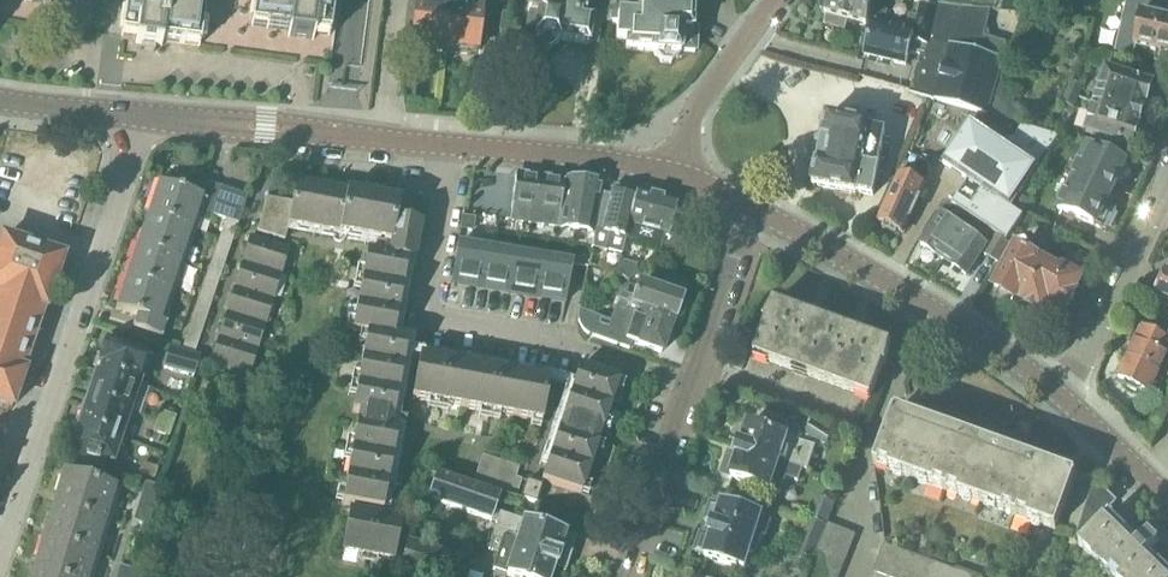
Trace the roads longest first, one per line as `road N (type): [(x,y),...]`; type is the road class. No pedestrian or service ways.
road 1 (residential): [(0,547),(141,117)]
road 2 (residential): [(697,384),(581,346),(443,321),(428,304),(453,151)]
road 3 (tertiary): [(453,151),(141,117)]
road 4 (residential): [(856,576),(867,539),(861,473),(924,306)]
road 5 (residential): [(1167,185),(1058,396)]
road 6 (tertiary): [(675,177),(453,151)]
road 7 (residential): [(675,177),(699,101),(772,0)]
road 8 (residential): [(697,384),(634,576)]
road 9 (tertiary): [(924,306),(751,208)]
road 10 (residential): [(751,208),(697,384)]
road 11 (tertiary): [(1058,396),(924,306)]
road 12 (tertiary): [(1167,500),(1058,396)]
road 13 (tertiary): [(141,117),(0,101)]

